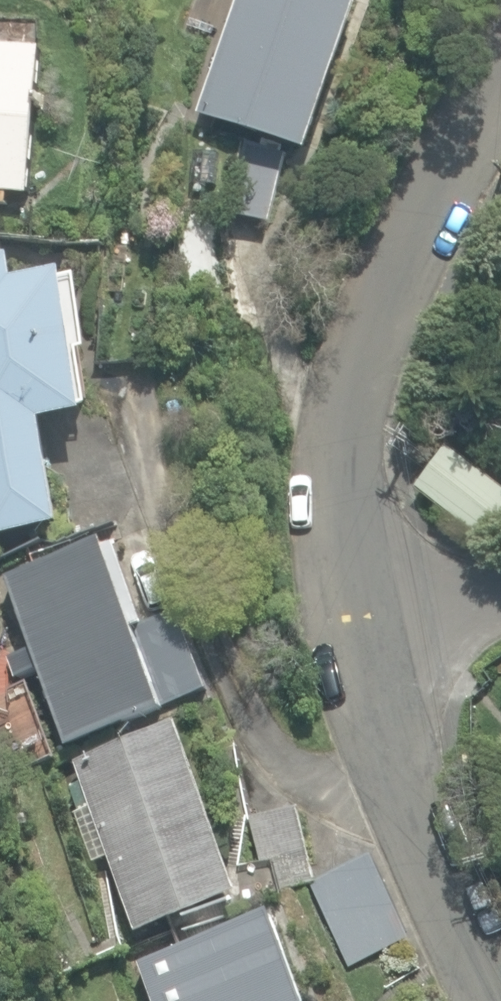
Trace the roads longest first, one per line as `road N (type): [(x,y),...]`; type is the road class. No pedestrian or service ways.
road 1 (residential): [(357,620),(325,531),(318,409),(363,296),(500,69)]
road 2 (residential): [(479,1000),(393,806),(357,620)]
road 3 (residential): [(500,599),(357,620)]

